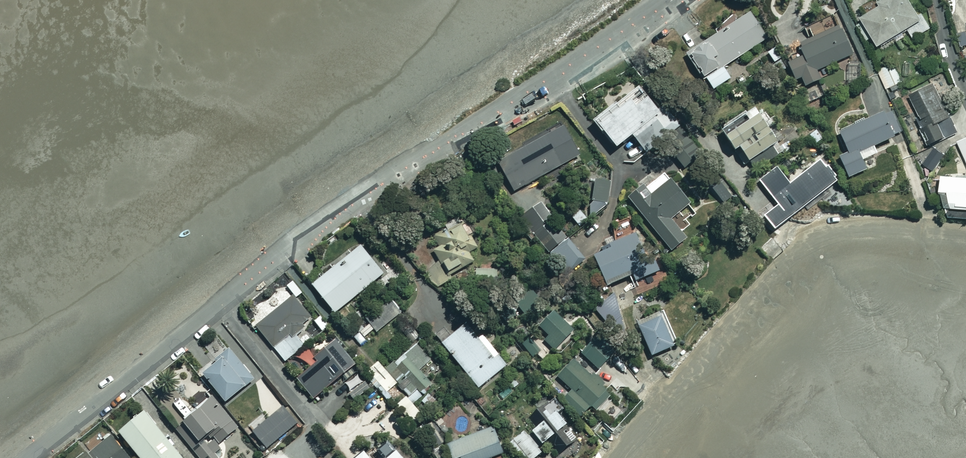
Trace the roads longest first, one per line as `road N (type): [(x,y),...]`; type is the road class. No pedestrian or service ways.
road 1 (residential): [(22,457),(338,211),(672,0)]
road 2 (residential): [(965,230),(864,220),(806,234),(609,457)]

